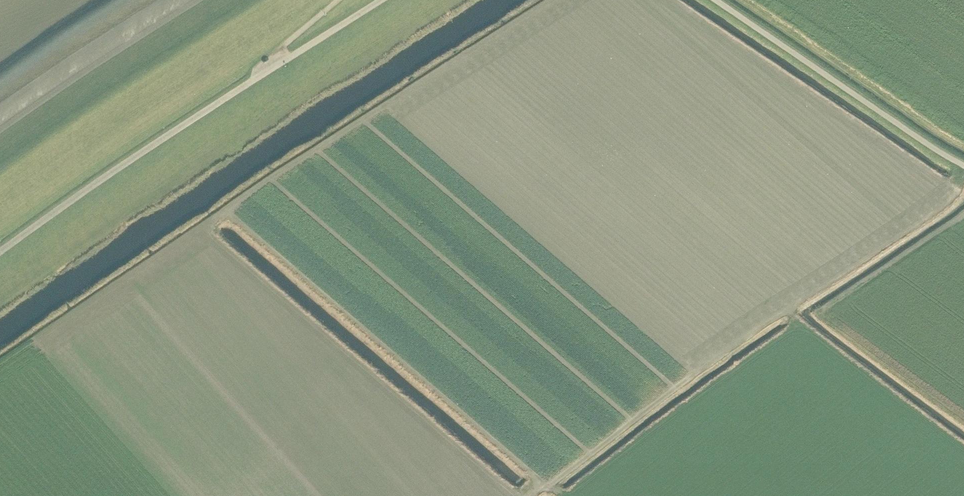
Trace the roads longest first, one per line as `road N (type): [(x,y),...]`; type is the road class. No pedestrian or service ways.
road 1 (track): [(532,495),(646,407),(943,210),(963,180)]
road 2 (unclassified): [(0,254),(268,72)]
road 3 (unclassified): [(963,167),(712,0)]
road 4 (track): [(784,312),(963,449)]
road 5 (unclassified): [(268,72),(381,0)]

